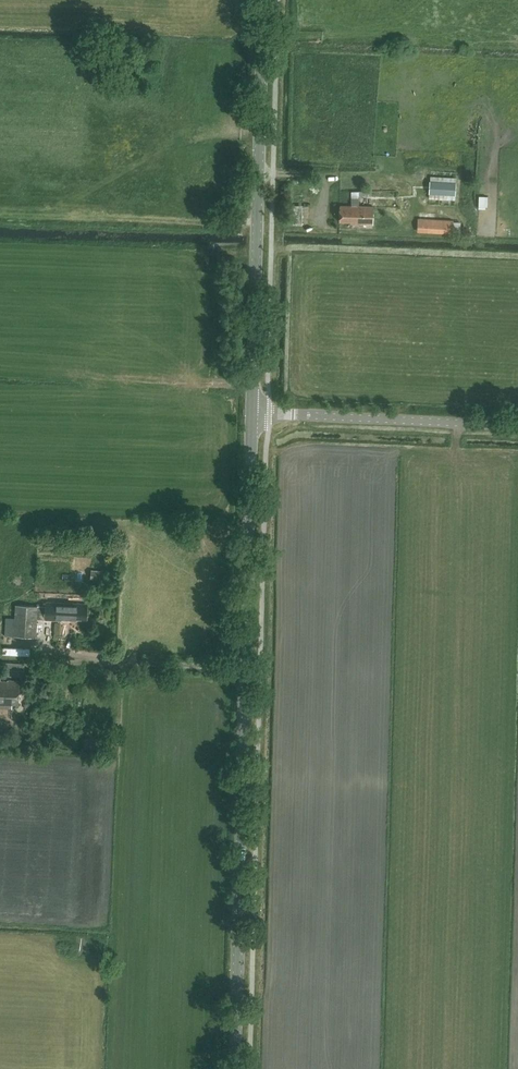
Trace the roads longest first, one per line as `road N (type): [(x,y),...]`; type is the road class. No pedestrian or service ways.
road 1 (secondary): [(235,1068),(251,412)]
road 2 (secondary): [(251,412),(263,0)]
road 3 (unclassified): [(251,412),(517,425)]

